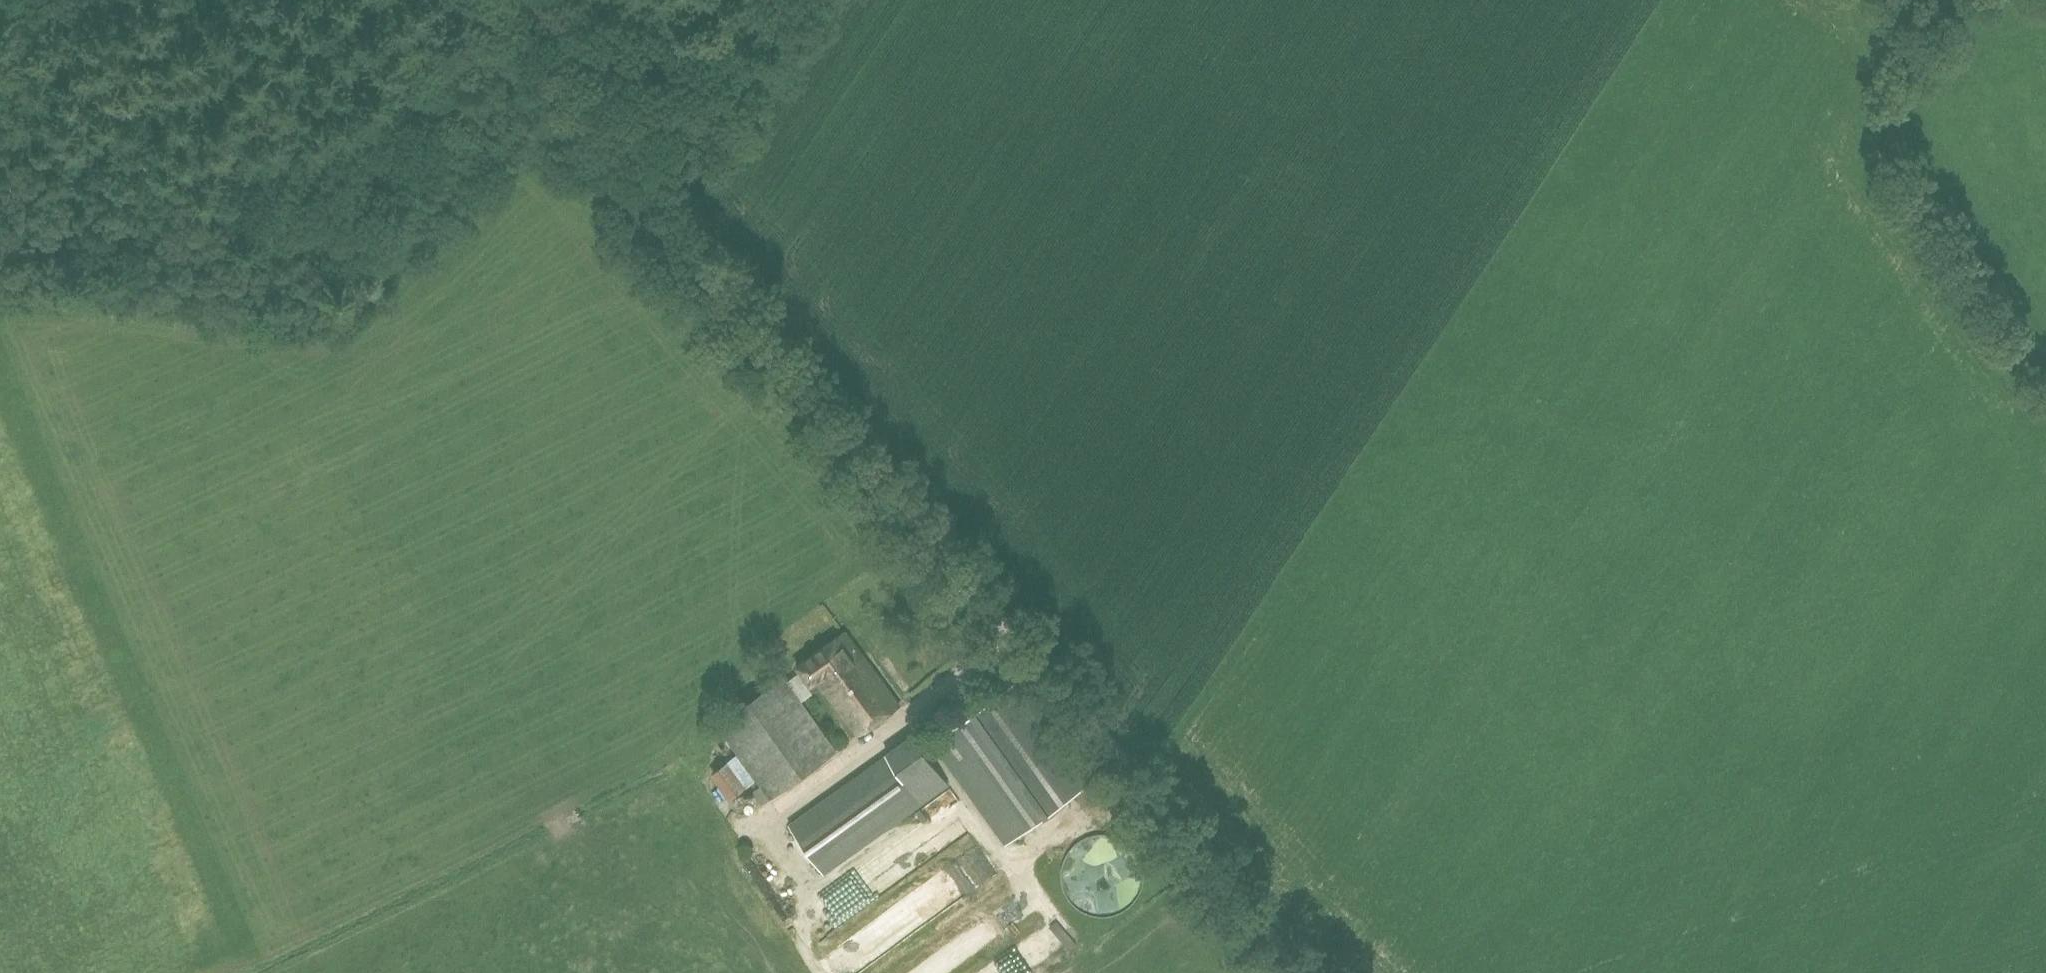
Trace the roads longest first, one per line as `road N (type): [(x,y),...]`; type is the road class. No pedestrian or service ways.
road 1 (track): [(787,0),(665,179),(665,223),(1303,972)]

